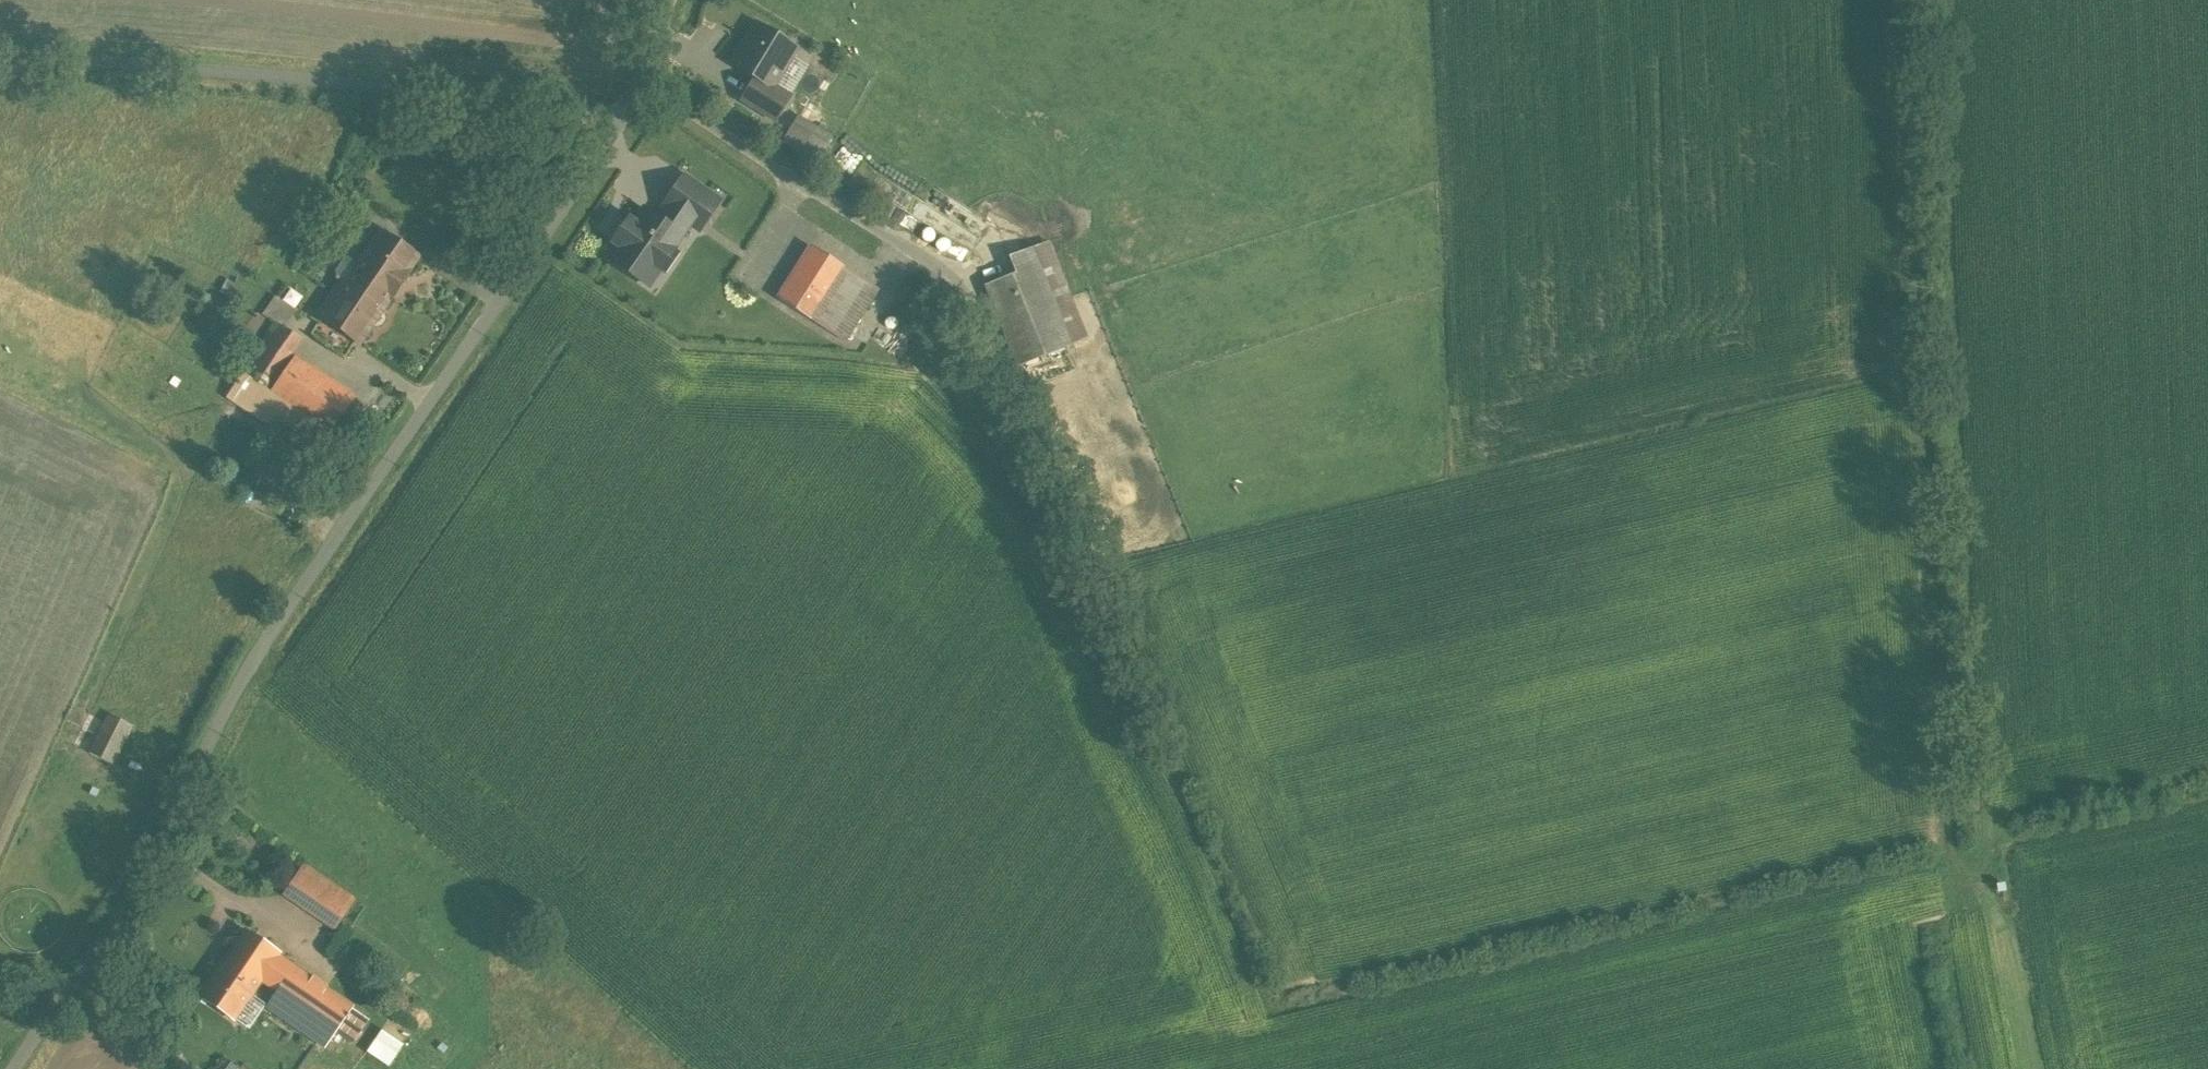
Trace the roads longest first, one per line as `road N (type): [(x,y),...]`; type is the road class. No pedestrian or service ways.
road 1 (unclassified): [(617,121),(250,682),(173,842),(22,1068)]
road 2 (track): [(1918,0),(1957,858)]
road 3 (unclassified): [(617,121),(0,54)]
road 4 (unclassified): [(672,0),(644,77),(617,121)]

